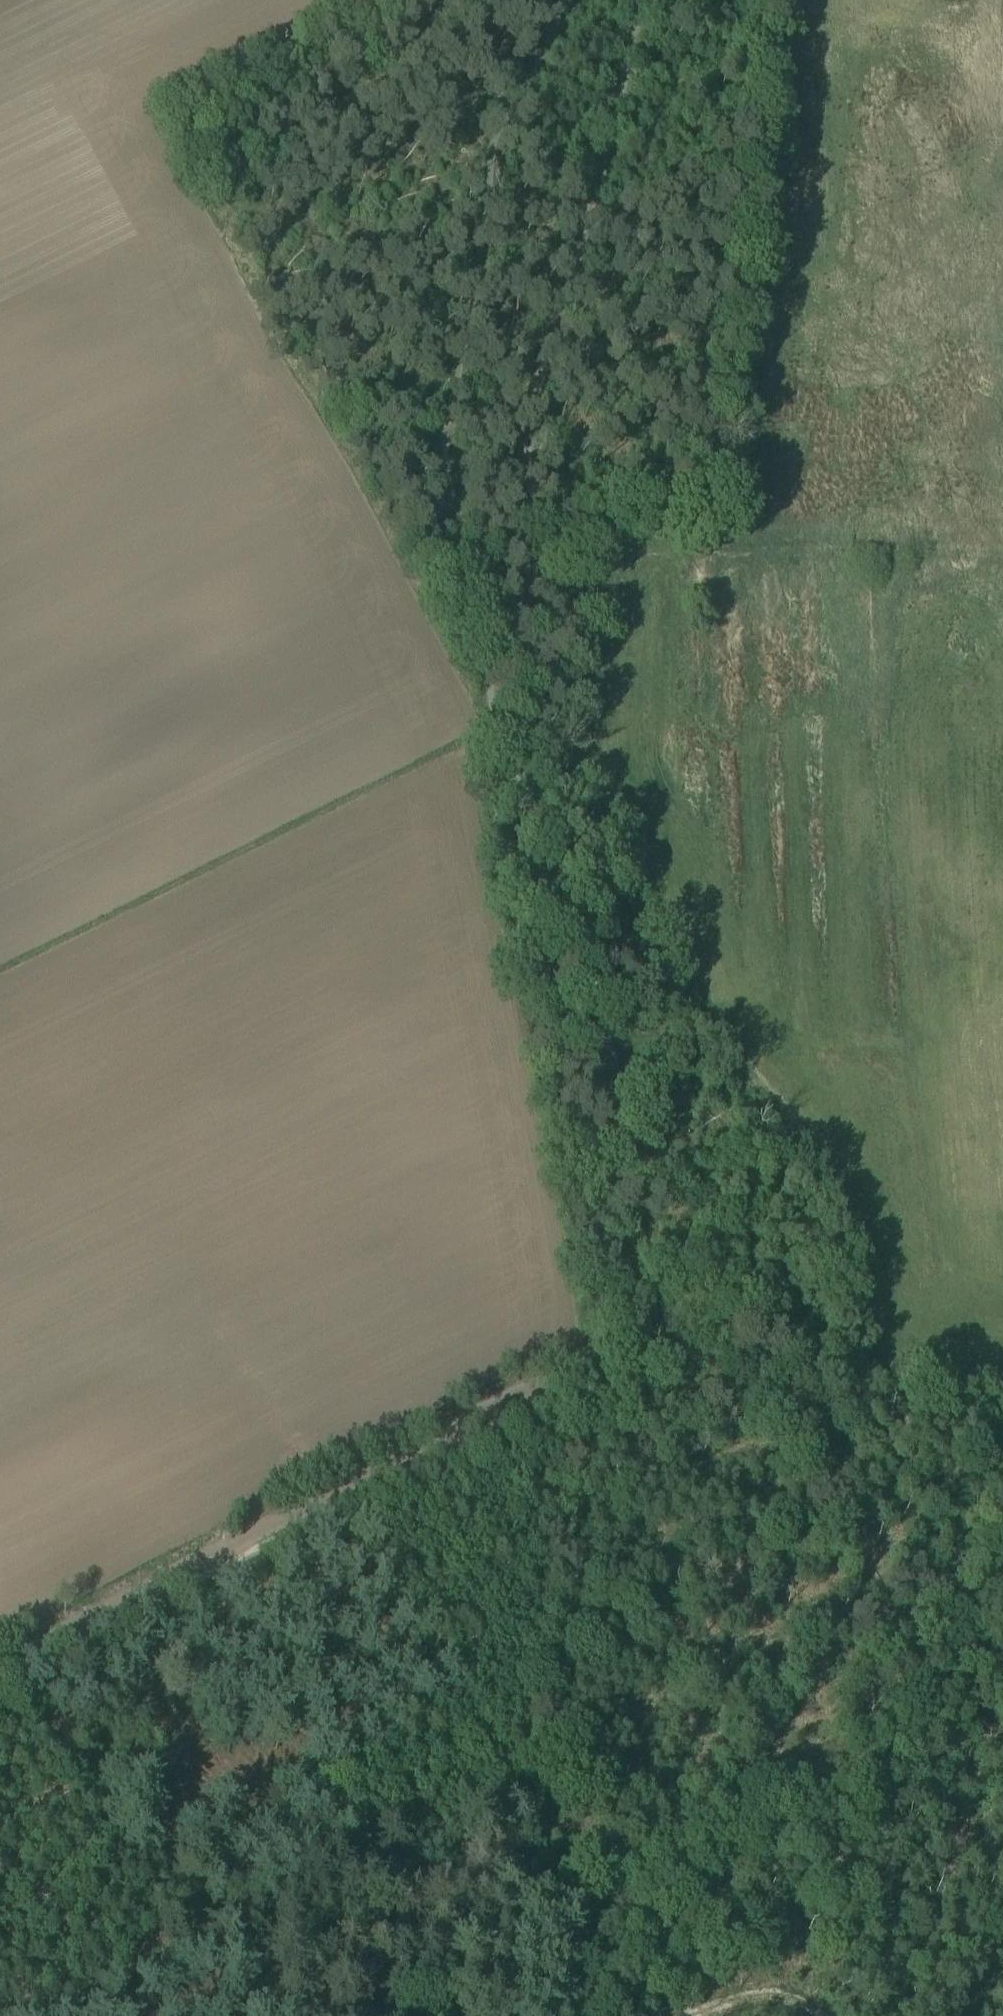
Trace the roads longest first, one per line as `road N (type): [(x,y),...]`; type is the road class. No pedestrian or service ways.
road 1 (track): [(505,741),(521,646),(527,463),(646,0)]
road 2 (track): [(0,1672),(587,1362)]
road 3 (track): [(547,1821),(543,1793),(580,1515),(587,1362)]
road 4 (track): [(644,2015),(646,1970),(629,1905),(603,1864),(547,1821)]

